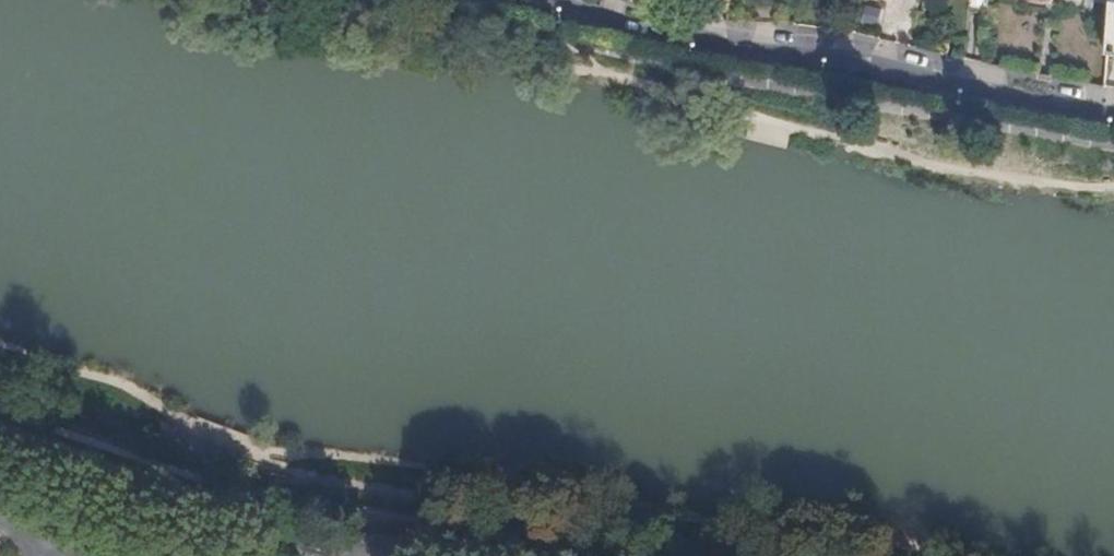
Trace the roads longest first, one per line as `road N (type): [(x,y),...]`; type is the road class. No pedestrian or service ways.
road 1 (residential): [(551,0),(631,26),(1113,119)]
road 2 (residential): [(326,555),(0,451)]

